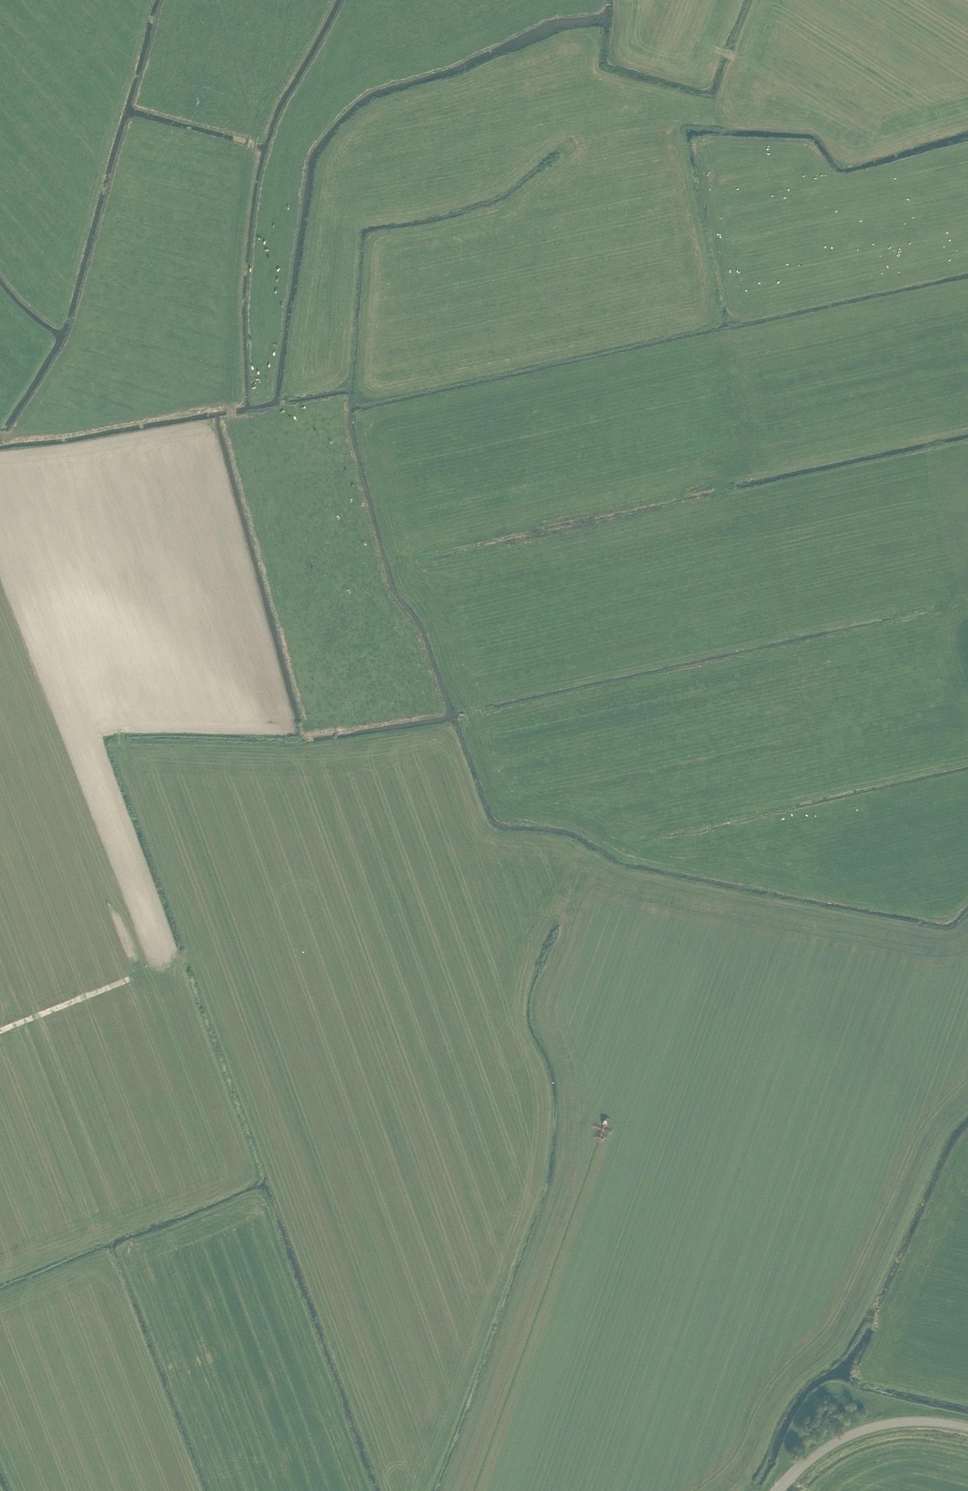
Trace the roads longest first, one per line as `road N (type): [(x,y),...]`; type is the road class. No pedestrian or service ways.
road 1 (track): [(0,1030),(172,963),(201,964),(397,1490)]
road 2 (tertiary): [(776,1490),(818,1451),(859,1429),(923,1420),(967,1428)]

